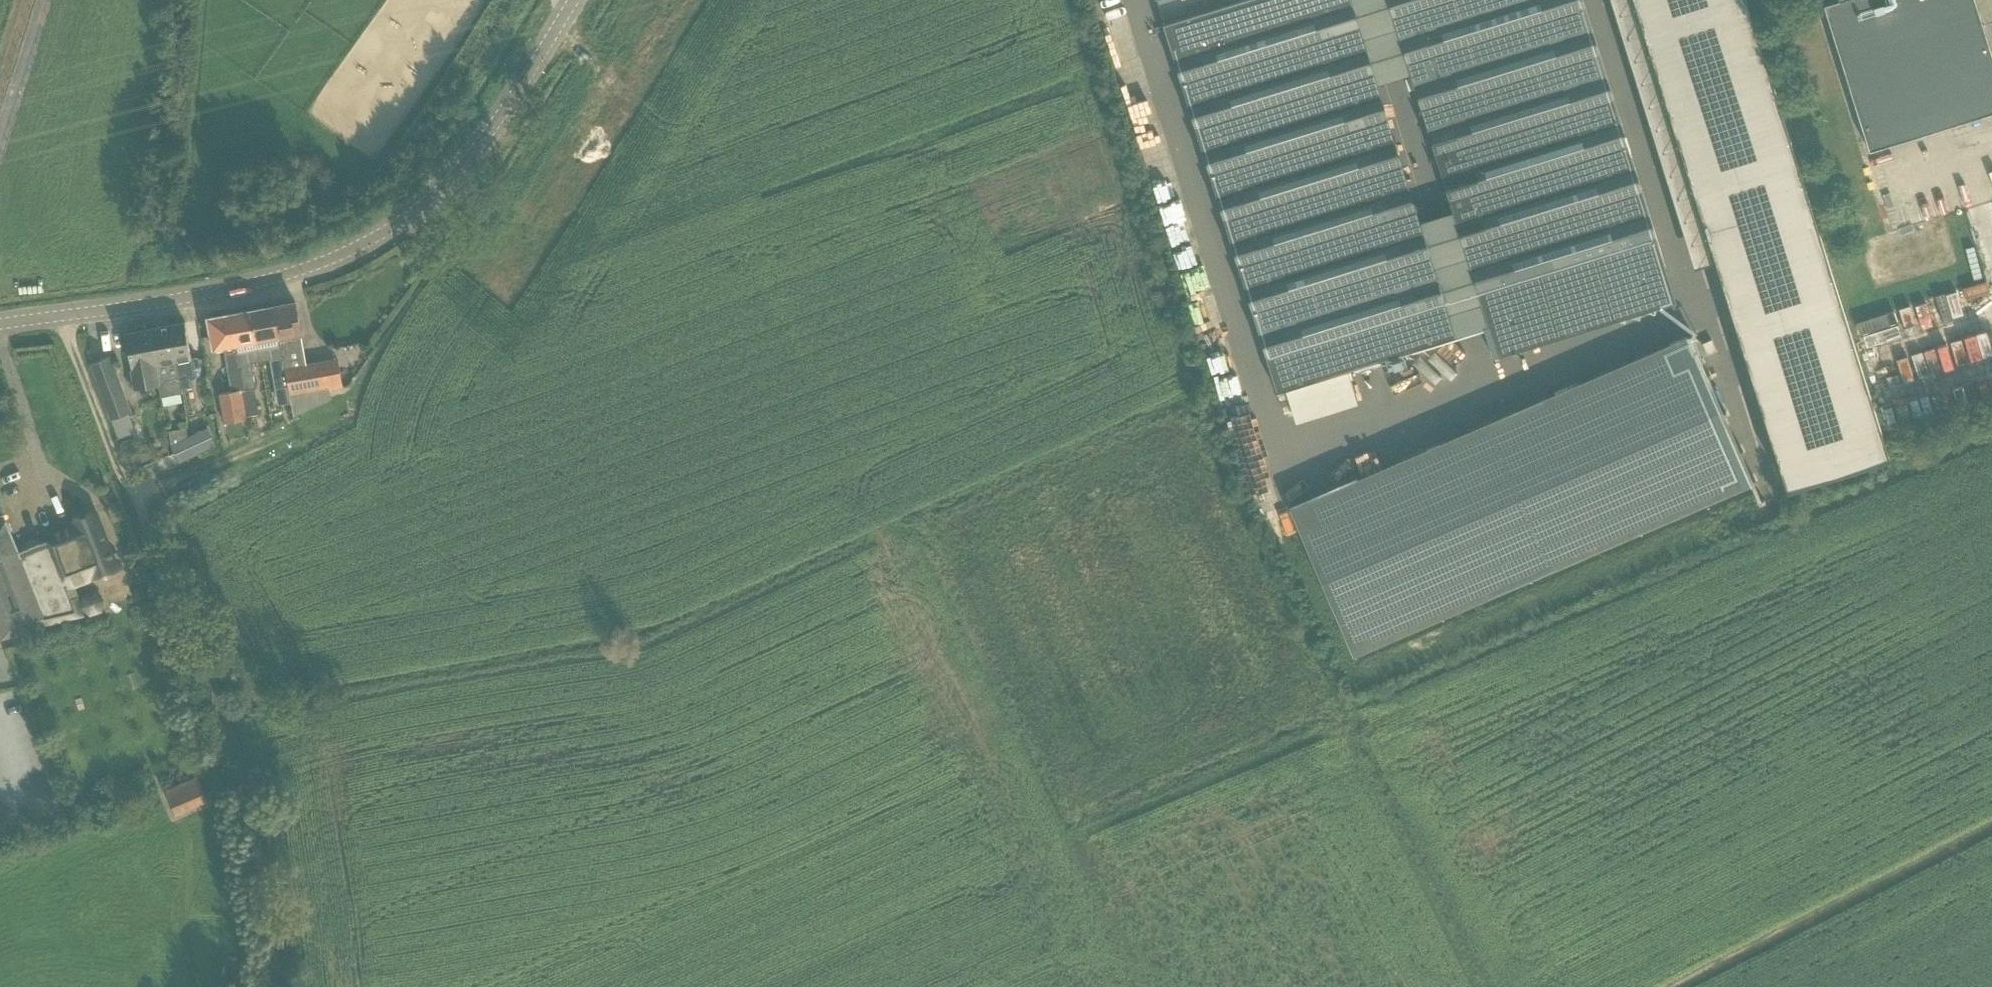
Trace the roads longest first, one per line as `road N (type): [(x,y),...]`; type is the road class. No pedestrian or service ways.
road 1 (track): [(64,314),(112,449),(146,497),(170,607),(229,729),(265,895),(273,986)]
road 2 (tertiary): [(0,324),(207,296),(290,278),(351,251),(410,211),(482,139),(573,0)]
road 3 (track): [(146,497),(324,420)]

